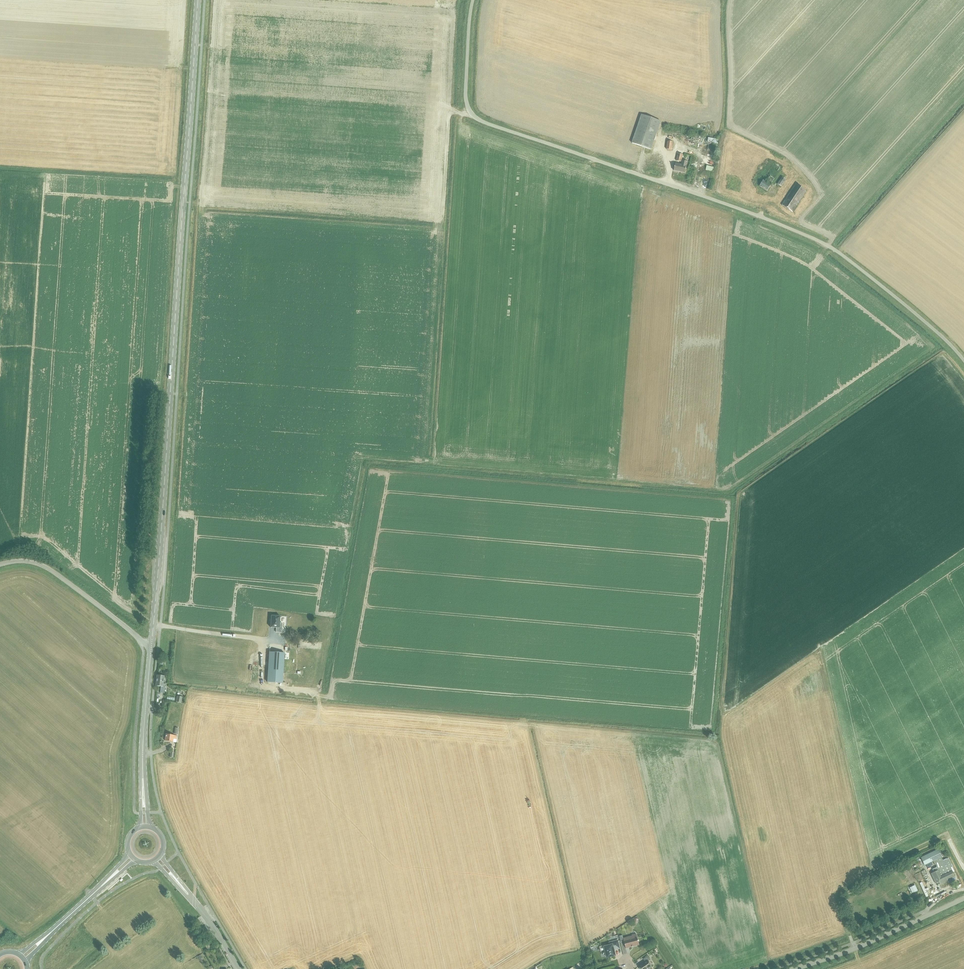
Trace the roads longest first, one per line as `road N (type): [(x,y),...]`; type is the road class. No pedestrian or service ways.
road 1 (unclassified): [(963,361),(860,268),(803,234),(476,117),(466,100),(473,0)]
road 2 (secondary): [(152,644),(198,0)]
road 3 (unclassified): [(793,968),(963,899)]
road 4 (unclassified): [(139,639),(42,565),(0,565)]
road 5 (secondary): [(144,799),(152,644)]

